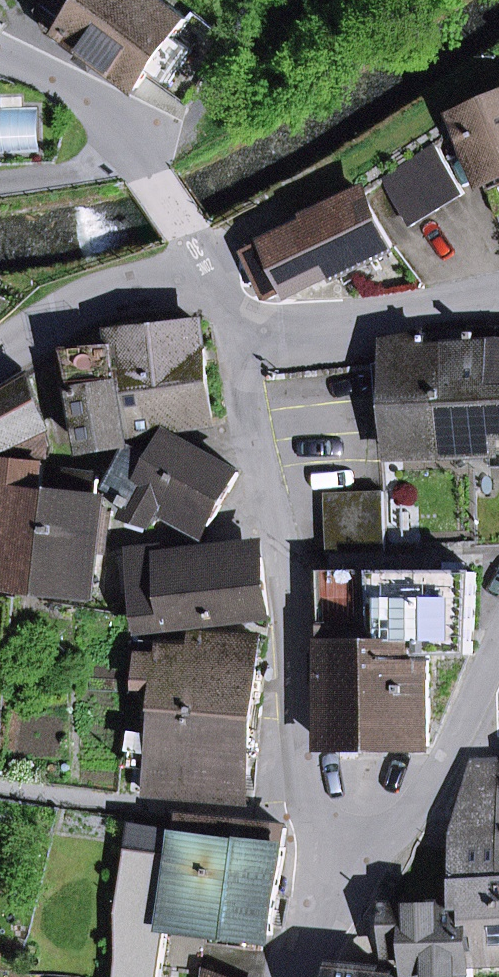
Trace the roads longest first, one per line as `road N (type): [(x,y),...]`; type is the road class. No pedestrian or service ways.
road 1 (residential): [(340,878),(311,812),(298,743),(287,563),(257,450),(236,317)]
road 2 (residential): [(340,878),(416,809),(498,642)]
road 3 (tertiary): [(498,299),(266,327),(236,317)]
road 4 (tertiary): [(219,281),(167,280),(90,301),(0,355)]
road 5 (residential): [(0,58),(67,86),(140,164)]
road 6 (residential): [(0,183),(140,164)]
road 7 (residential): [(140,164),(219,281)]

